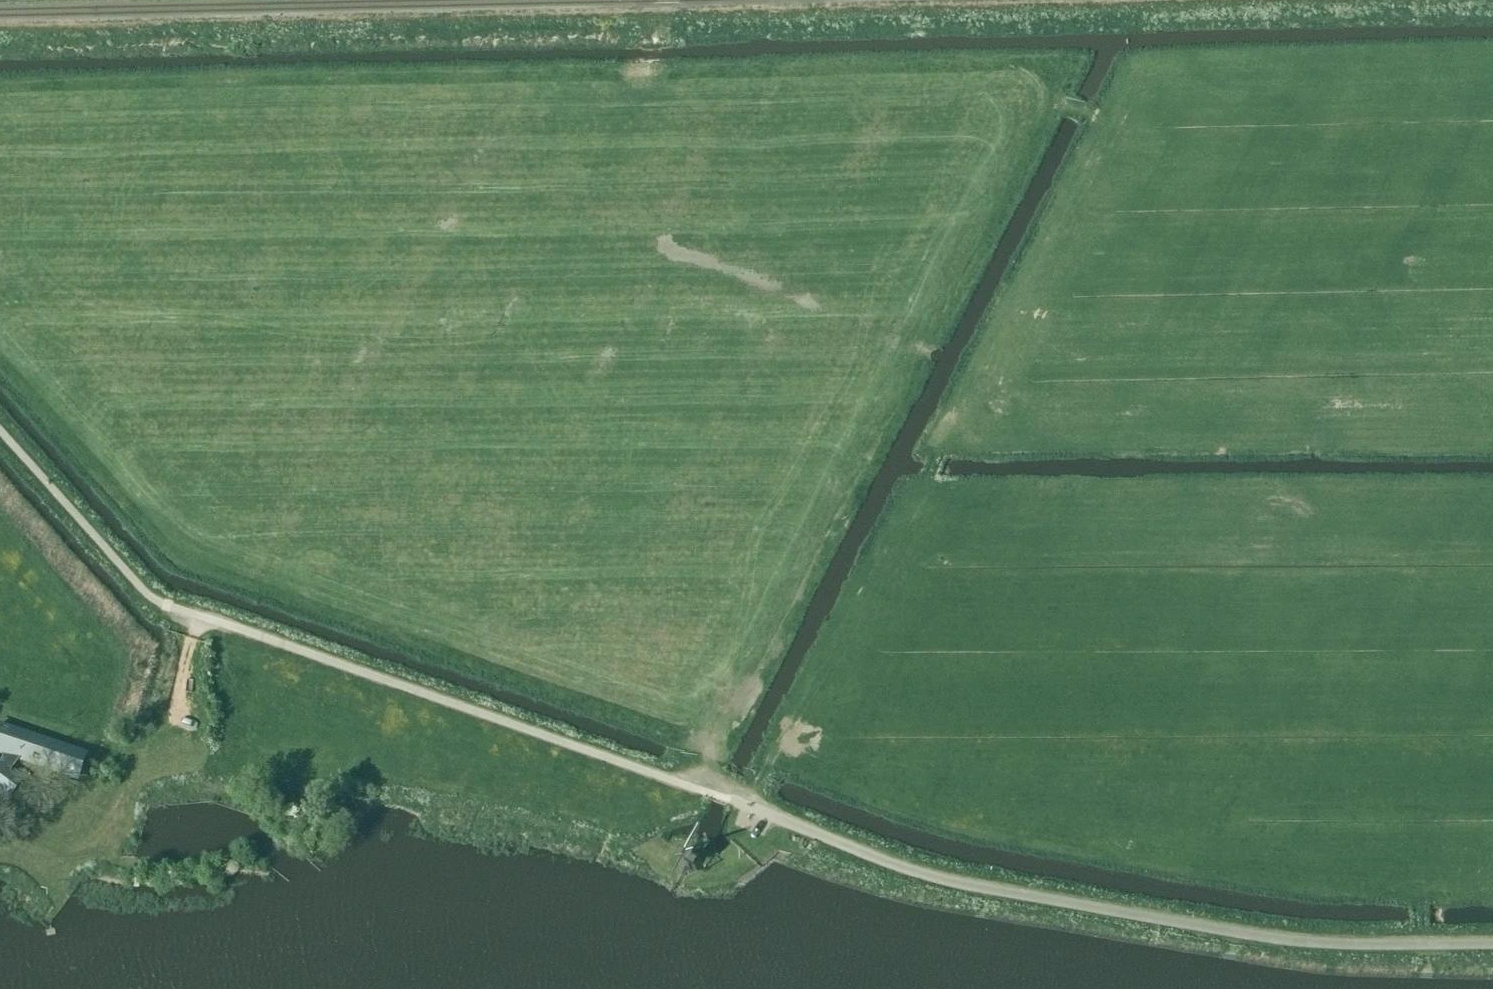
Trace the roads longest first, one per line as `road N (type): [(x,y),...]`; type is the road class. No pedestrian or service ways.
road 1 (unclassified): [(723,796),(947,880),(1272,939),(1492,942)]

